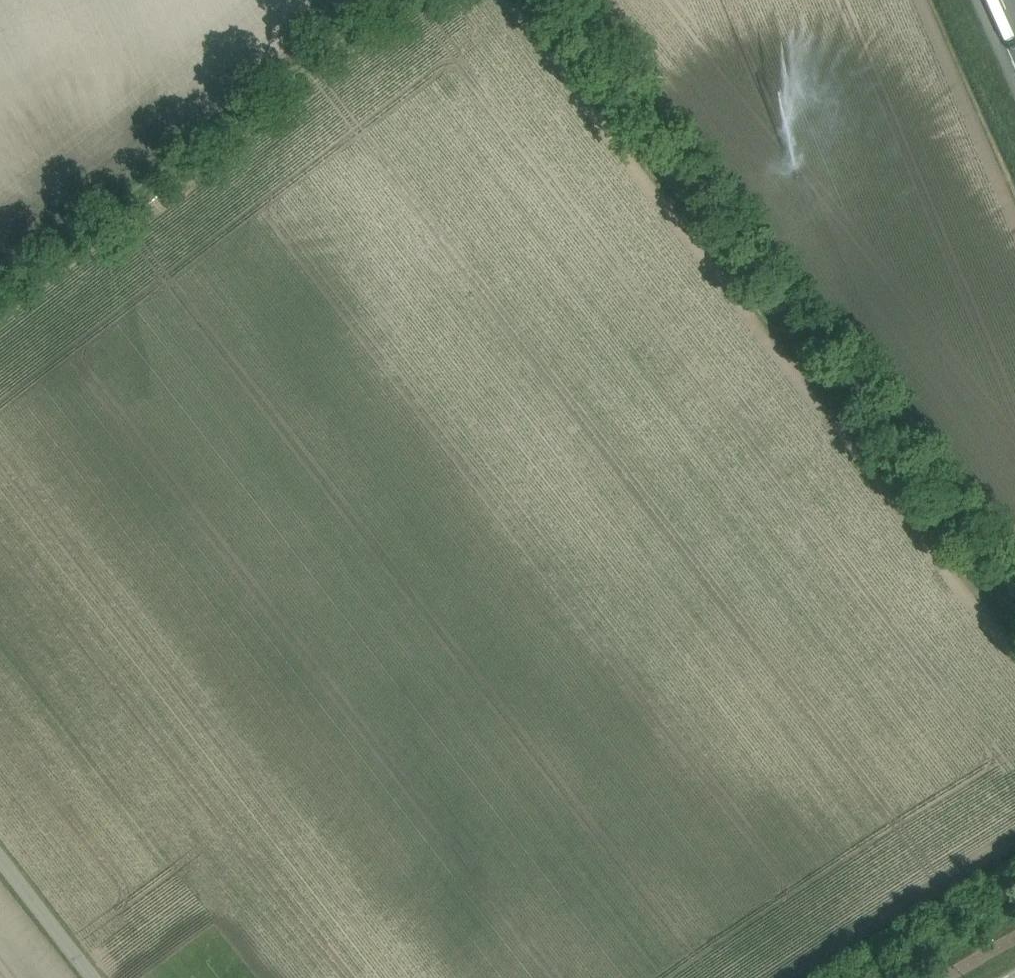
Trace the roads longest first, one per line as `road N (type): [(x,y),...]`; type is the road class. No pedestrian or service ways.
road 1 (unclassified): [(1014,588),(560,0)]
road 2 (track): [(397,0),(0,299)]
road 3 (unclassified): [(102,977),(0,837)]

